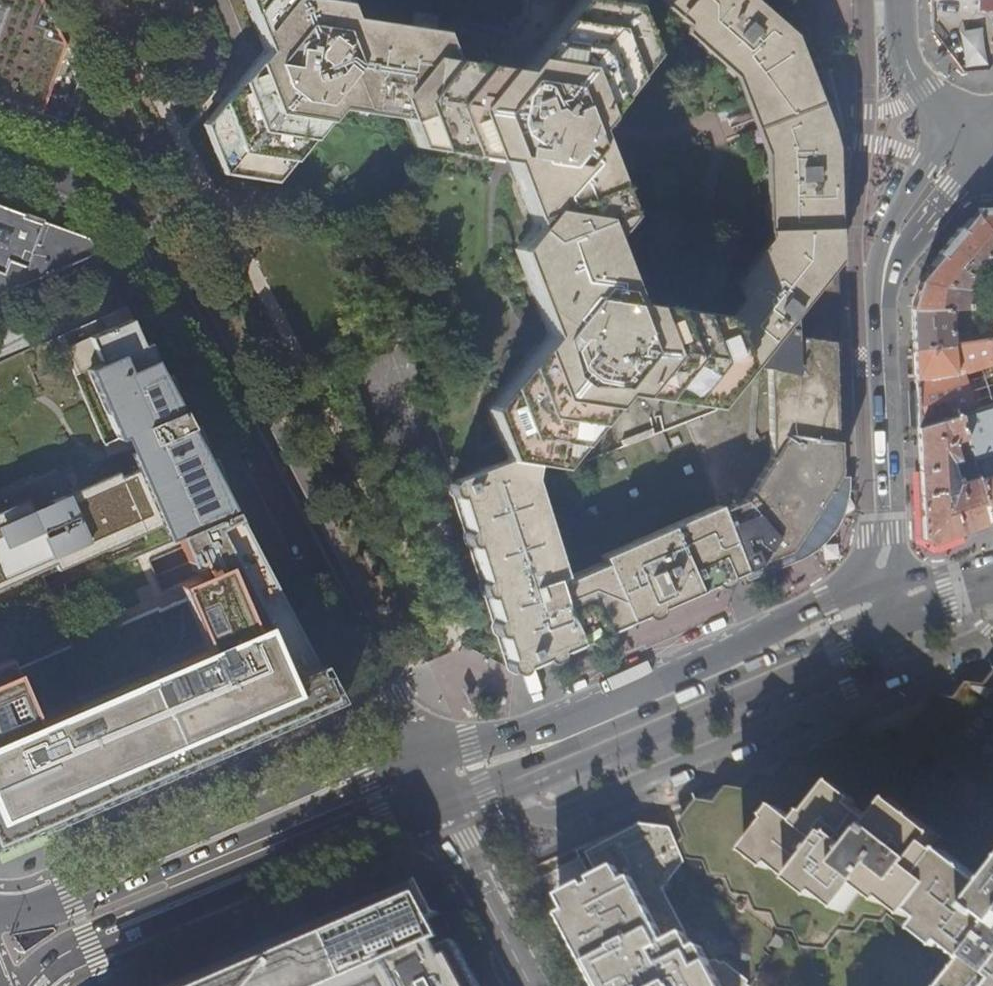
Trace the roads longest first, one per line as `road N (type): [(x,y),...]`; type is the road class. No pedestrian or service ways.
road 1 (residential): [(0,153),(91,183),(137,219),(418,755)]
road 2 (secondary): [(926,584),(869,585),(471,748),(418,755)]
road 3 (secondary): [(445,798),(885,623),(926,584)]
road 4 (secondary): [(926,584),(896,533),(878,279),(981,148)]
road 5 (secondary): [(33,985),(58,957),(445,798)]
road 6 (secondary): [(418,755),(68,893),(0,911)]
road 7 (tertiary): [(541,985),(445,798)]
road 8 (secondary): [(981,148),(905,66),(902,0)]

